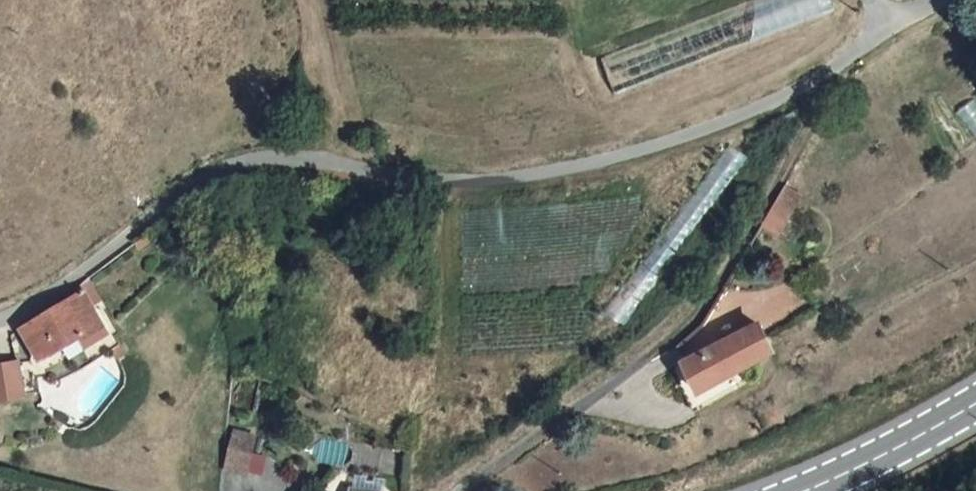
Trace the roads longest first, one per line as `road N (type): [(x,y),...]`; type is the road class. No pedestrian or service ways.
road 1 (unclassified): [(884,30),(805,87),(686,141),(541,177),(448,185),(290,161),(219,168),(169,197),(76,274),(0,317)]
road 2 (unclassified): [(884,30),(688,323),(460,490)]
road 3 (secondary): [(975,403),(804,490)]

